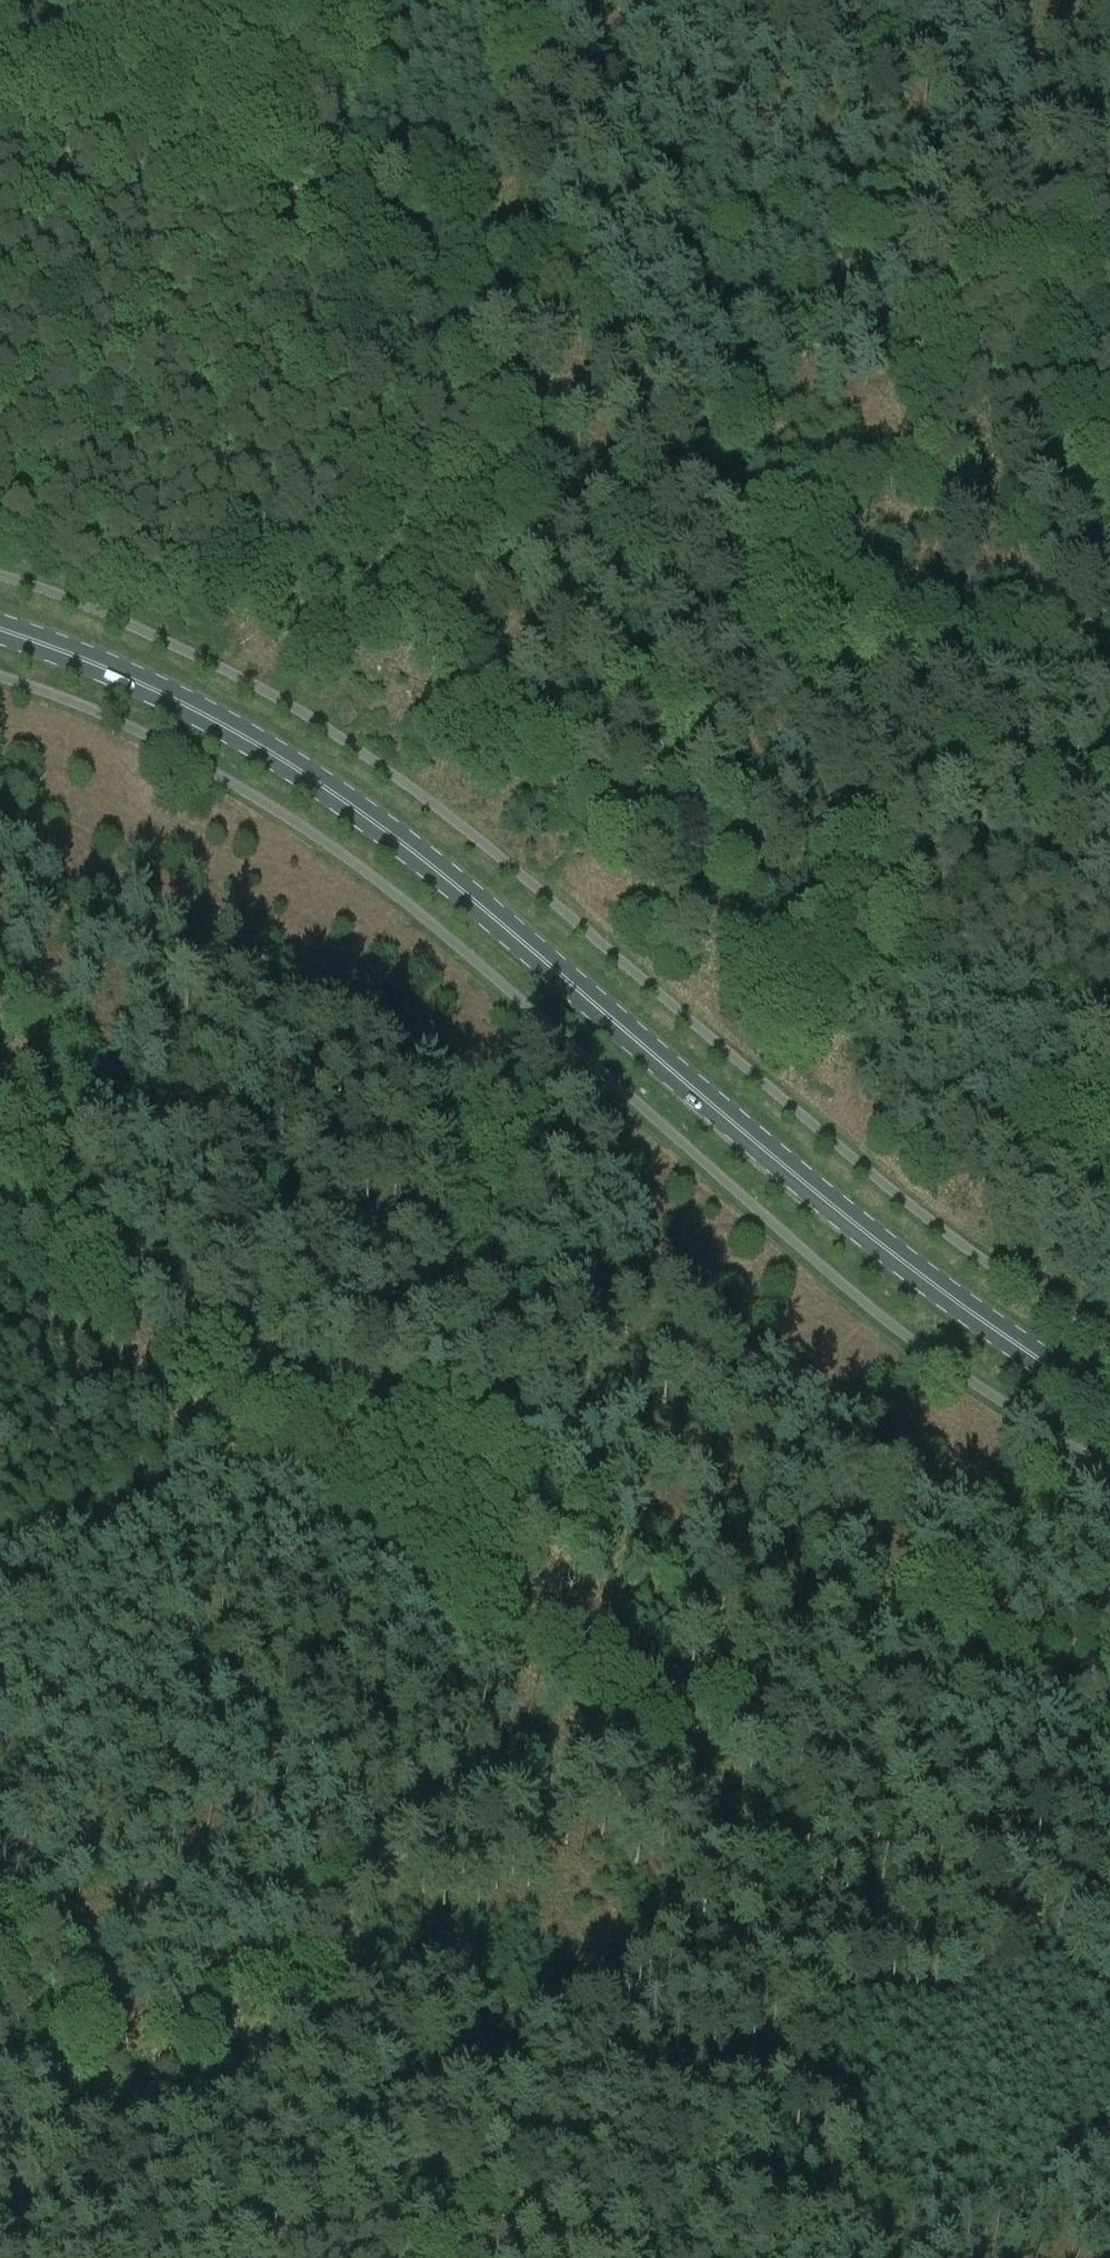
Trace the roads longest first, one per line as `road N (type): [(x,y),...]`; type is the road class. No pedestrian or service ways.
road 1 (primary): [(1109,1412),(1035,1360),(362,813),(206,716),(0,630)]
road 2 (track): [(522,2257),(352,1910),(120,2057),(0,2104)]

